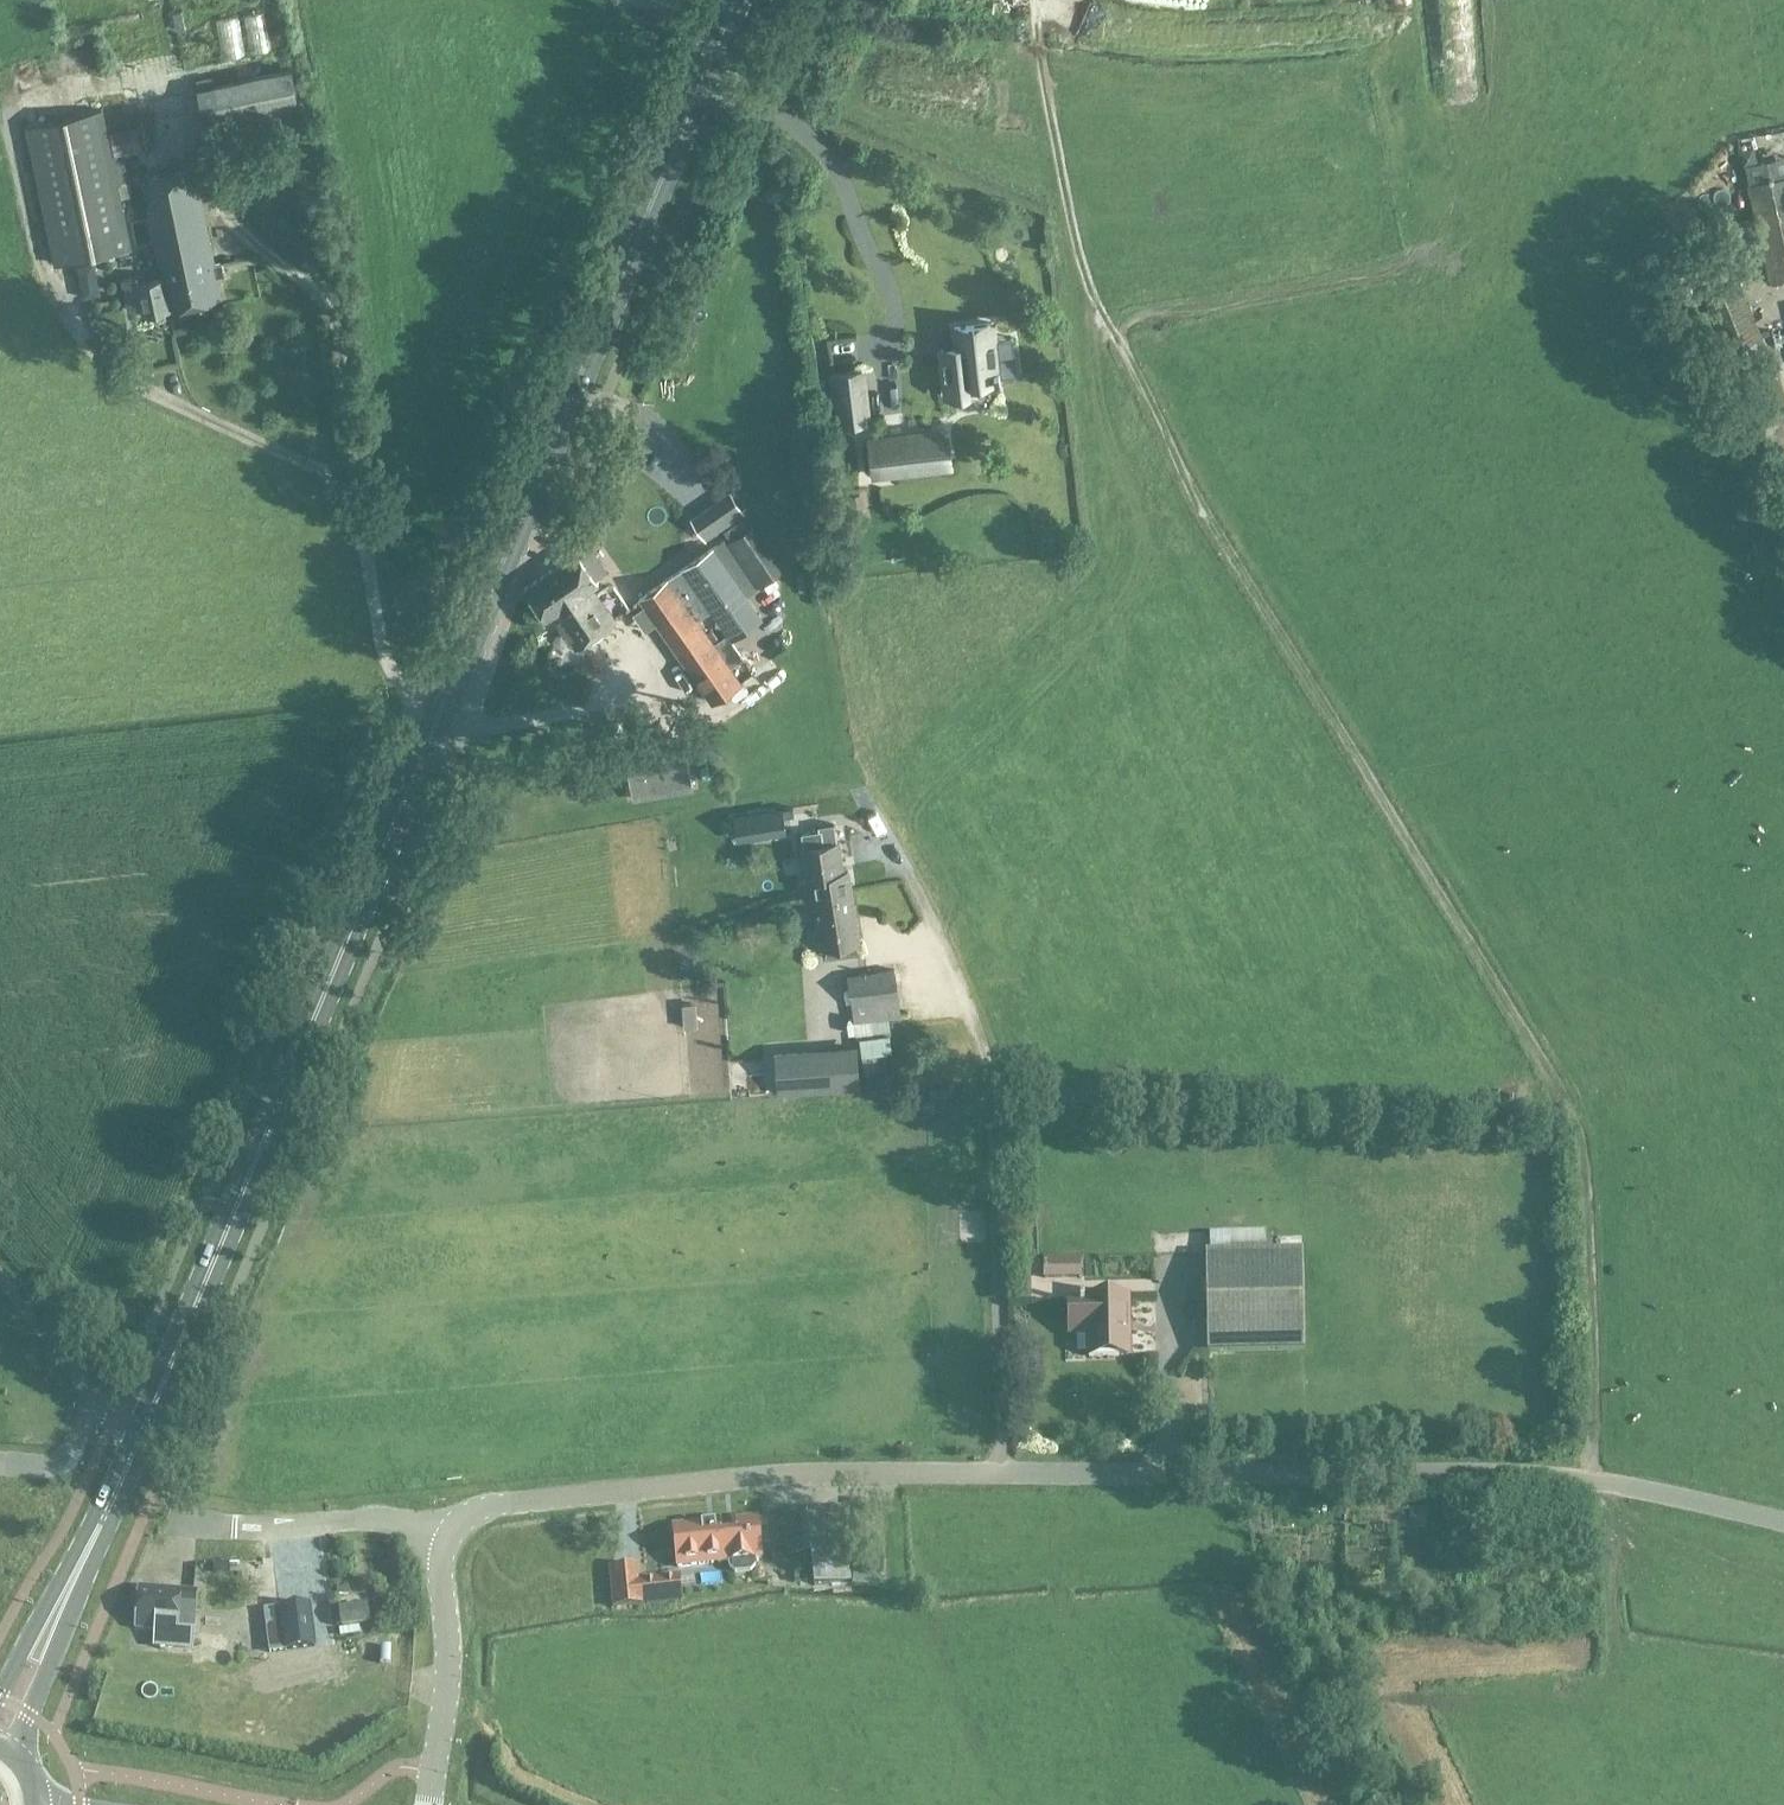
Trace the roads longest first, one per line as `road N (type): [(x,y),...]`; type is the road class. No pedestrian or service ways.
road 1 (track): [(1037,28),(1078,255),(1102,319),(1139,375),(1193,493),(1572,1112),(1581,1153),(1588,1479)]
road 2 (primary): [(145,1422),(736,0)]
road 3 (unclassified): [(443,1537),(460,1518),(488,1505),(815,1472),(1549,1475),(1783,1520)]
road 4 (primary): [(0,1726),(145,1422)]
road 5 (unclassified): [(174,1519),(280,1527),(381,1517),(443,1537)]
road 6 (unclassified): [(429,1804),(446,1695),(443,1537)]
road 7 (unclassified): [(93,1394),(0,1276)]
road 8 (unclassified): [(0,1464),(58,1463),(93,1394)]

